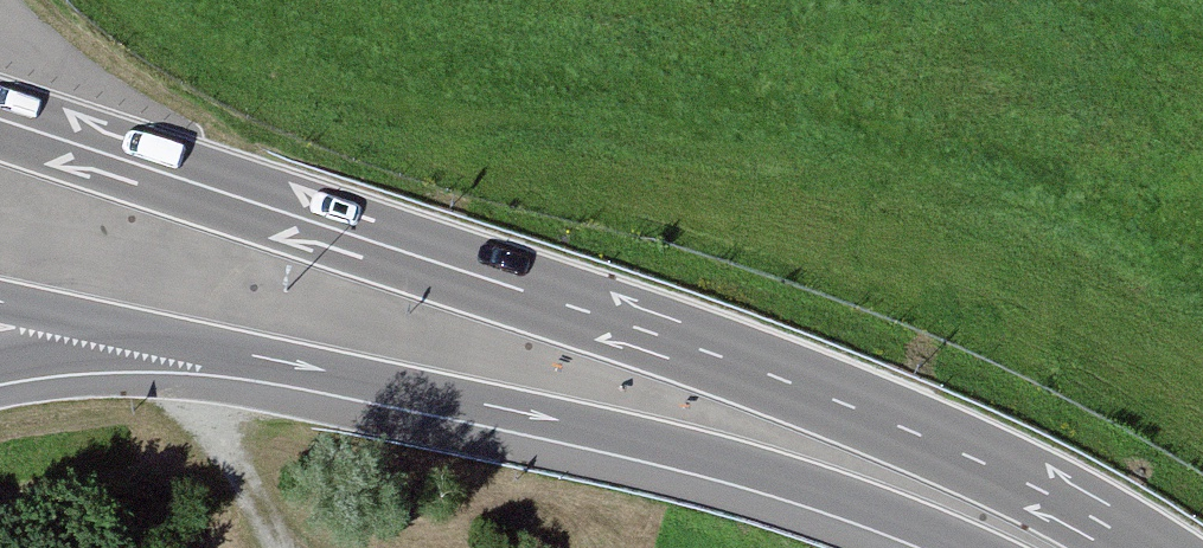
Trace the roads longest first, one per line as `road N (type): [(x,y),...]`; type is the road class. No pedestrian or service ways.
road 1 (motorway): [(1136,547),(958,453),(752,368),(192,183)]
road 2 (motorway): [(182,345),(689,457),(958,547)]
road 3 (motorway): [(192,183),(68,120),(0,98)]
road 4 (motorway): [(192,183),(63,161),(0,139)]
road 5 (motorway): [(0,307),(182,345)]
road 6 (motorway): [(0,355),(99,343),(182,345)]

